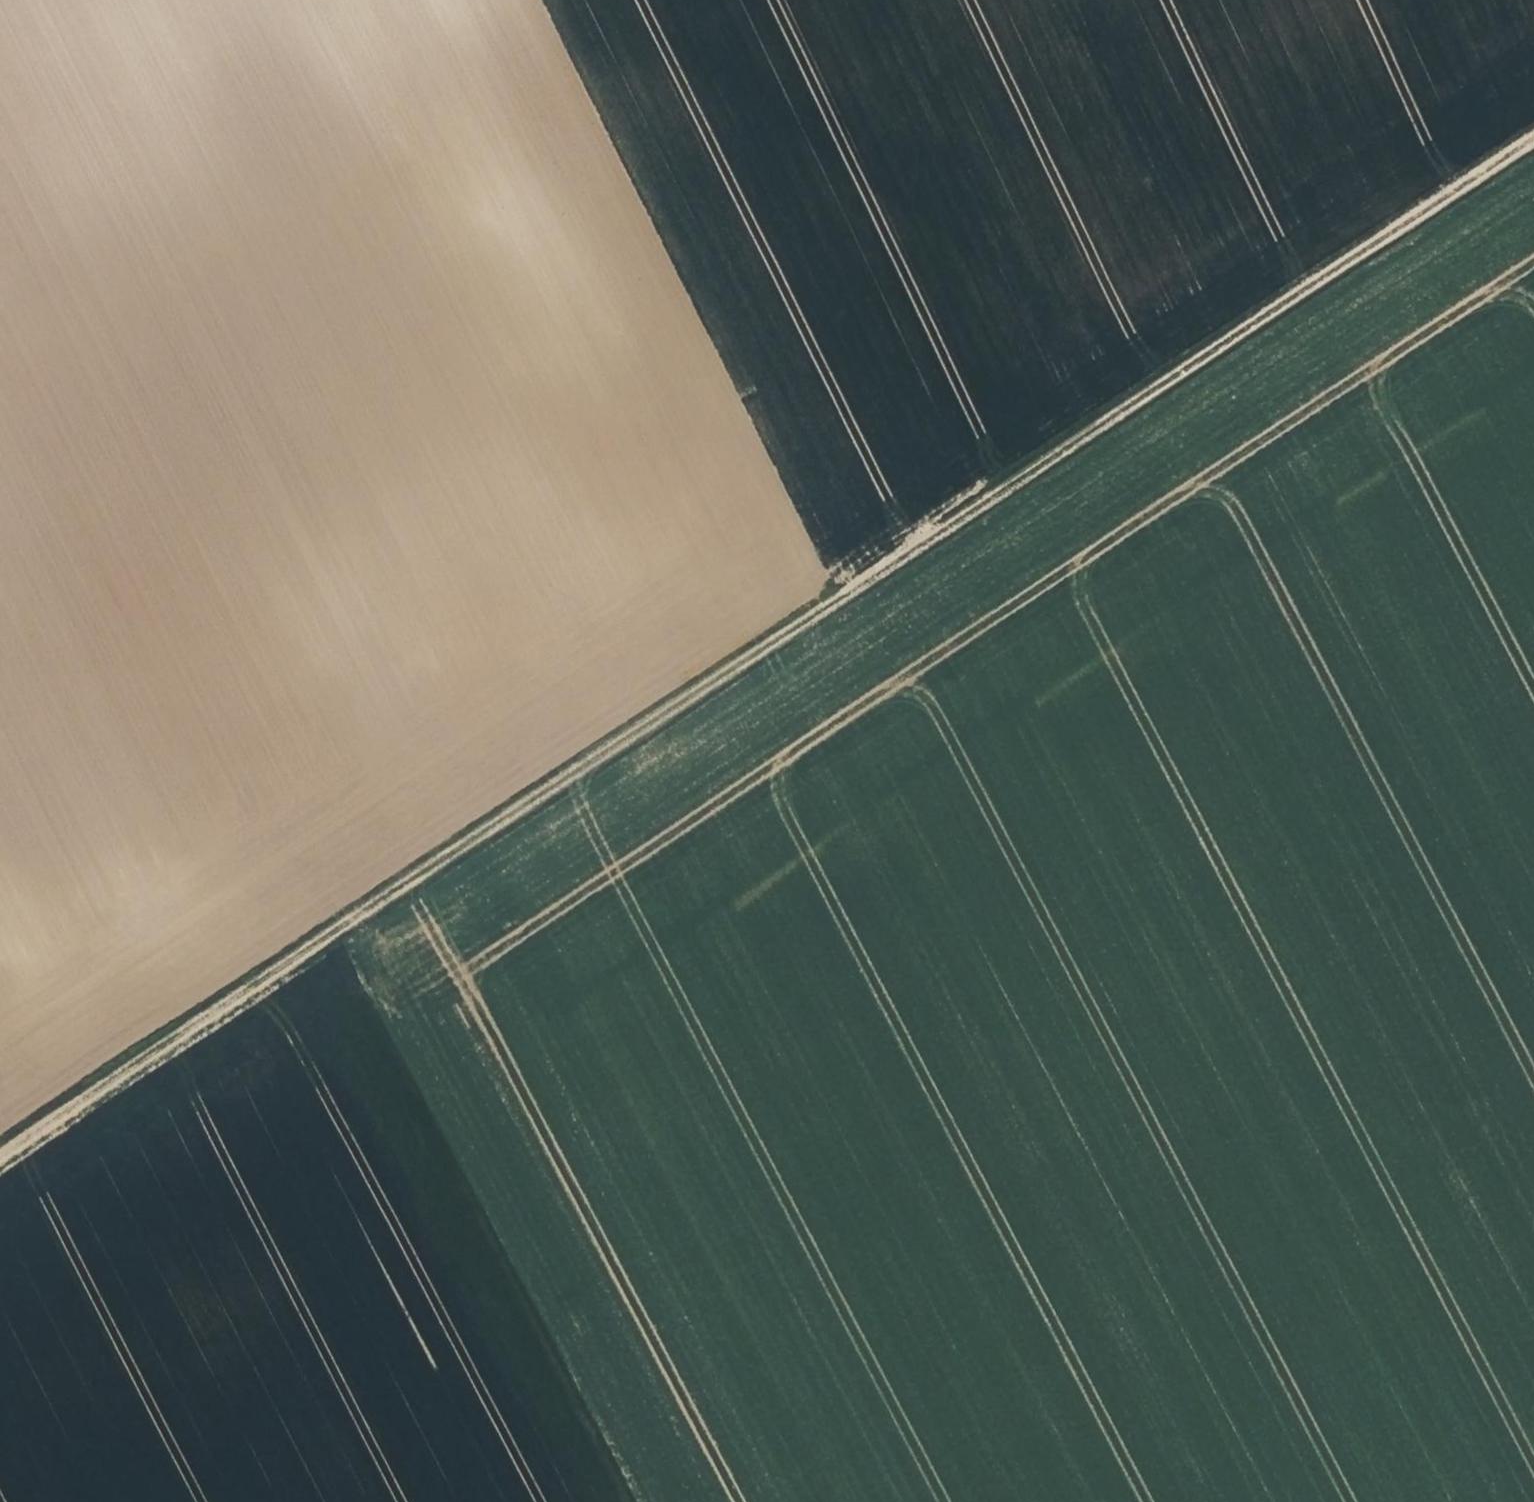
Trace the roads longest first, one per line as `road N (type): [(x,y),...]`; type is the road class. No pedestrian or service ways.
road 1 (track): [(0,1154),(1533,141)]

